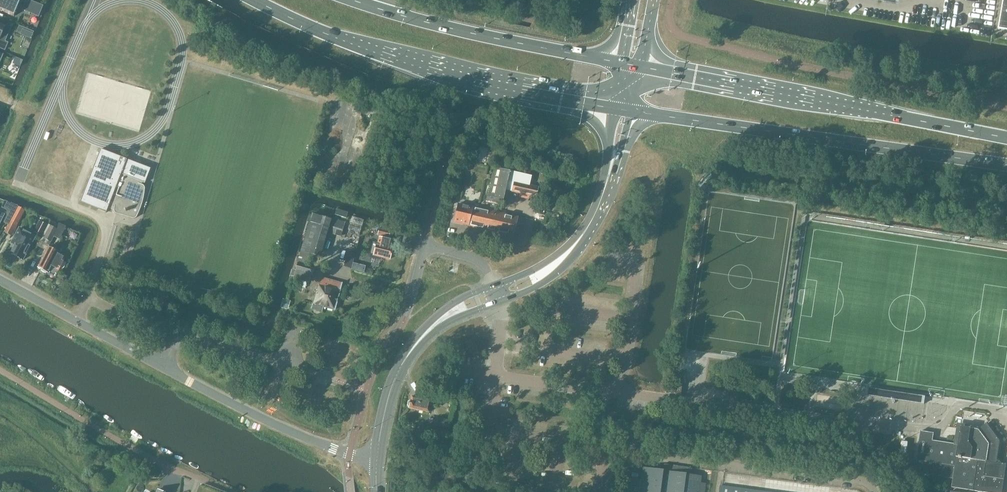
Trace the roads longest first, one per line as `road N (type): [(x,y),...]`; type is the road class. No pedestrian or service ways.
road 1 (unclassified): [(869,491),(865,482),(495,431),(500,311),(493,294)]
road 2 (residential): [(377,461),(272,426),(0,280)]
road 3 (trunk): [(254,0),(335,38),(613,108)]
road 4 (trunk): [(634,112),(1006,165)]
road 5 (trunk): [(1006,139),(642,67)]
road 6 (trunk): [(619,63),(351,0)]
road 7 (tertiary): [(377,461),(405,360),(448,315),(493,294)]
road 8 (tertiary): [(493,294),(561,259),(601,204)]

